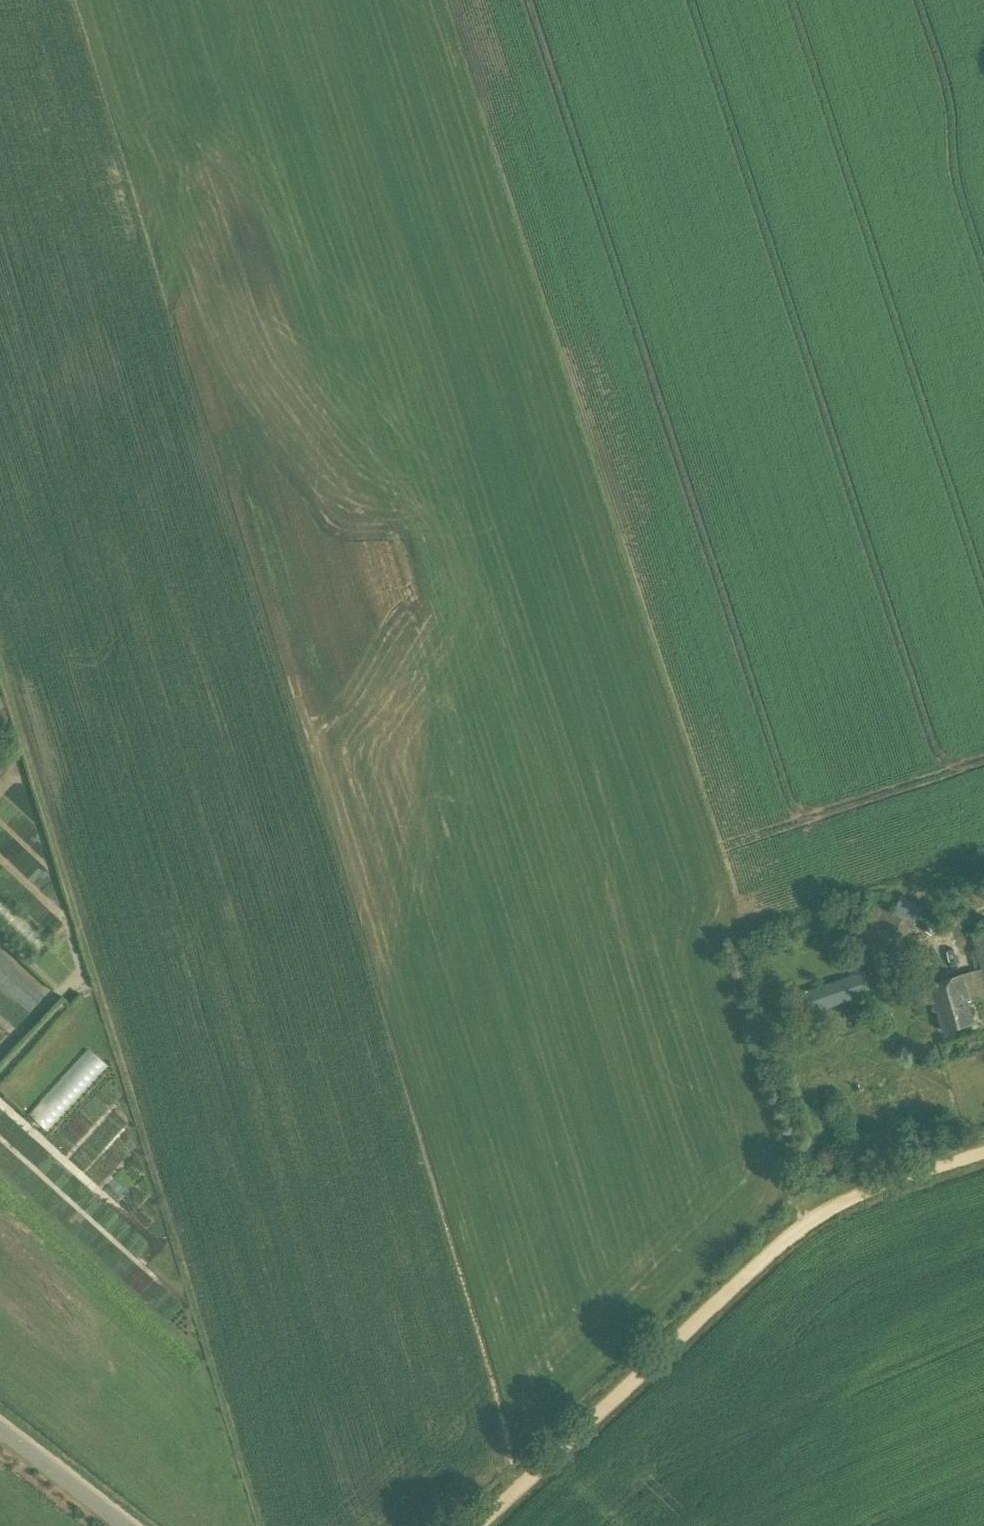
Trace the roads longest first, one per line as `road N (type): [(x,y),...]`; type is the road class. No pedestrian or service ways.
road 1 (track): [(481,1525),(813,1216),(876,1185),(983,1150)]
road 2 (unclassified): [(129,1525),(0,1426)]

